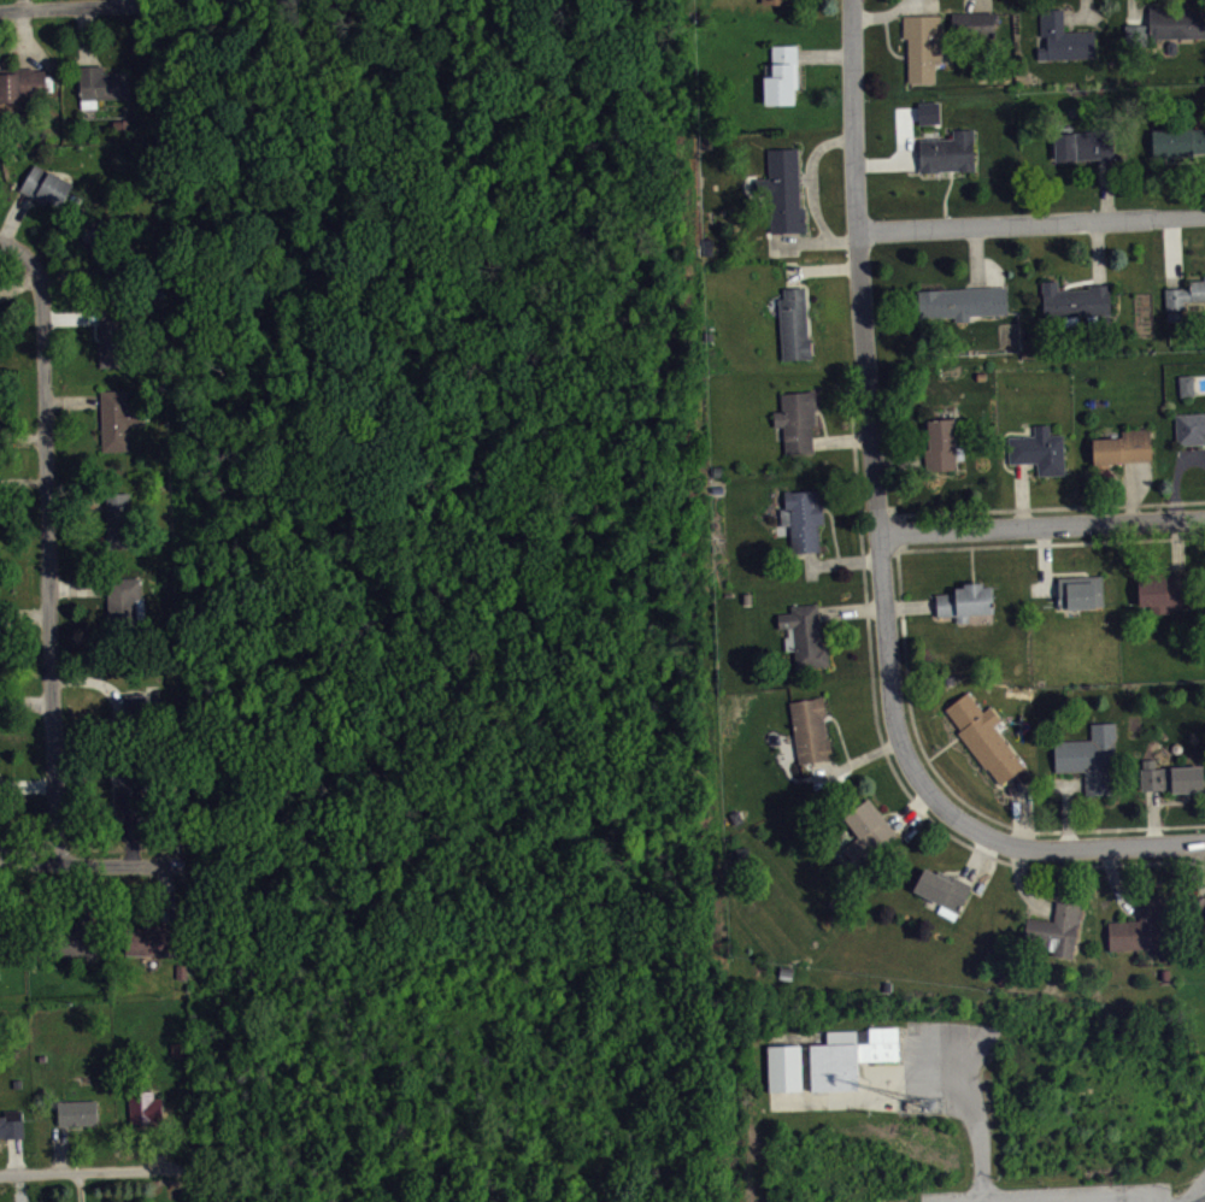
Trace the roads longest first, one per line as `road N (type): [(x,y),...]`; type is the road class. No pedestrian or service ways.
road 1 (residential): [(956,815),(912,768),(892,693),(857,229),(853,0)]
road 2 (residential): [(55,862),(40,281),(19,246),(0,240)]
road 3 (residential): [(857,229),(1204,214)]
road 4 (residential): [(880,534),(1204,518)]
road 5 (residential): [(956,815),(1021,847),(1204,842)]
road 6 (residential): [(0,1179),(198,1173)]
road 7 (residential): [(0,852),(55,862),(178,865)]
road 8 (residential): [(0,10),(135,2)]

